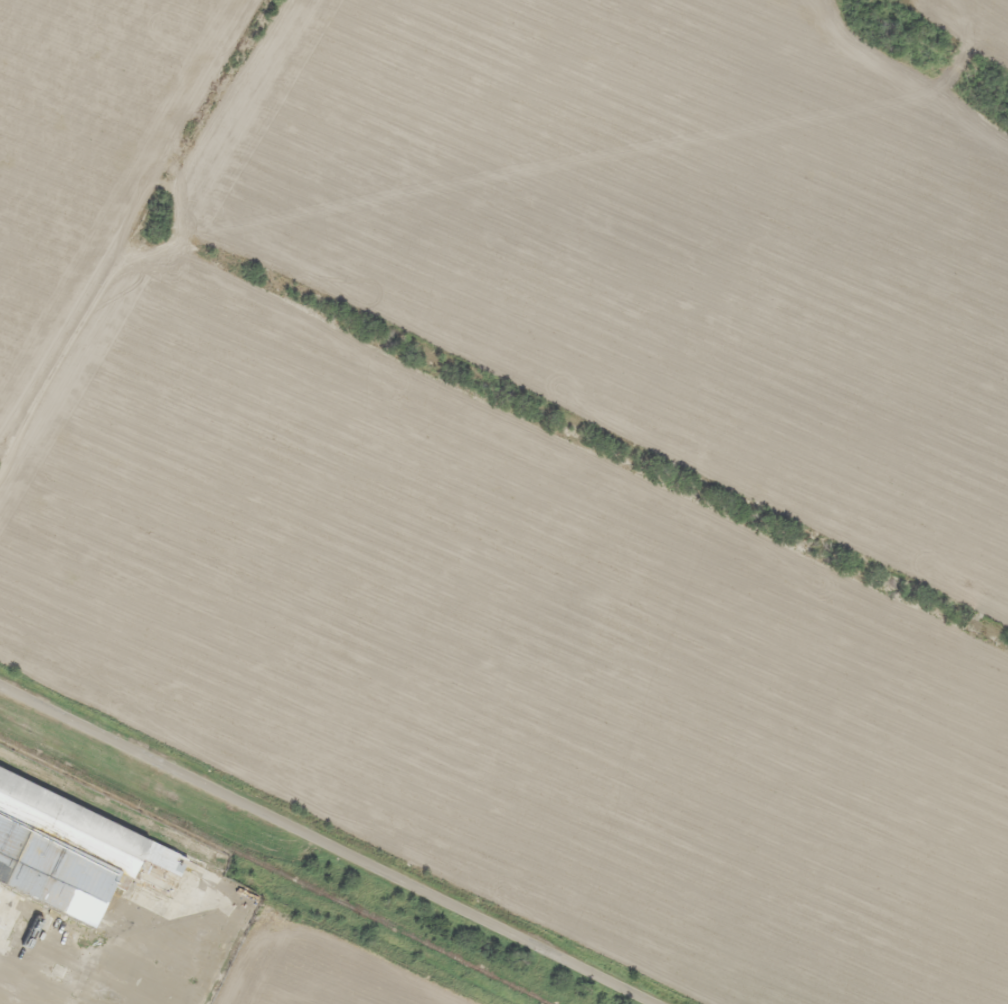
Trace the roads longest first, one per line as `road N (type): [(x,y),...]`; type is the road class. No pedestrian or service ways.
road 1 (tertiary): [(662,1003),(0,685)]

